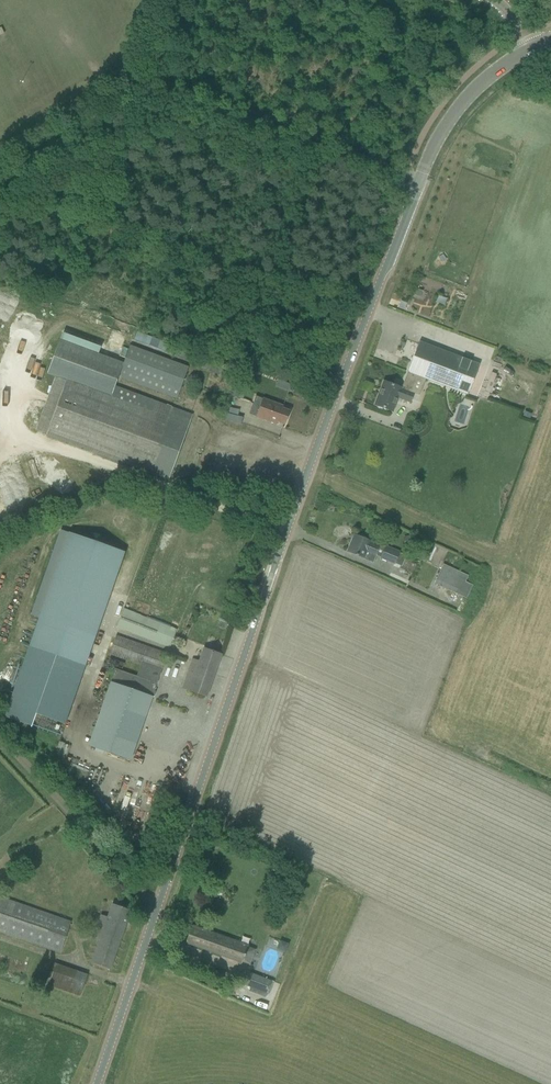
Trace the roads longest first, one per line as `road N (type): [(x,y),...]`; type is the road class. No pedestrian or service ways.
road 1 (tertiary): [(98,1083),(415,194),(469,96),(530,52)]
road 2 (track): [(177,0),(152,68),(129,93),(0,171)]
road 3 (track): [(156,913),(0,738)]

